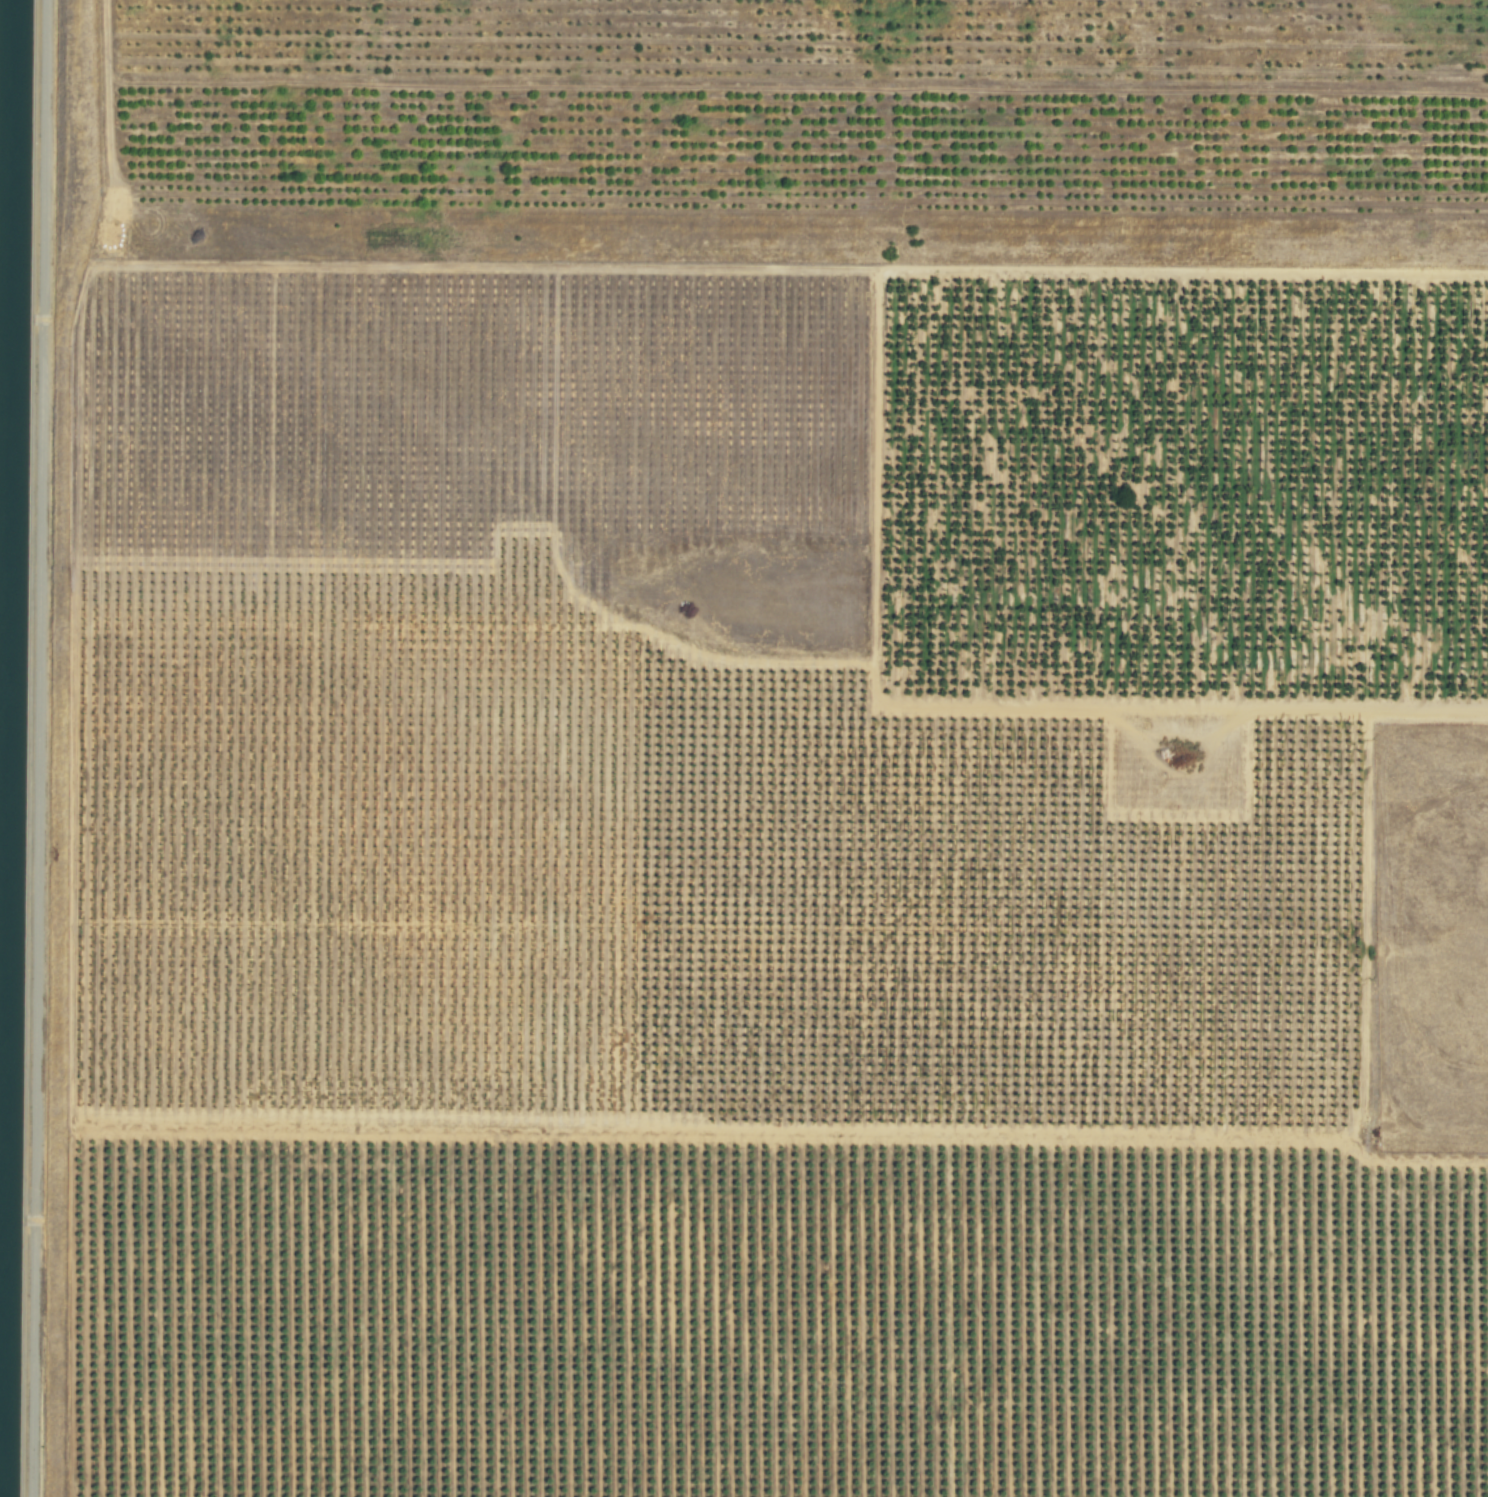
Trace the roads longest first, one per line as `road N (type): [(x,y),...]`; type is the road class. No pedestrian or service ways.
road 1 (residential): [(123,246),(1487,266)]
road 2 (residential): [(870,705),(1487,709)]

